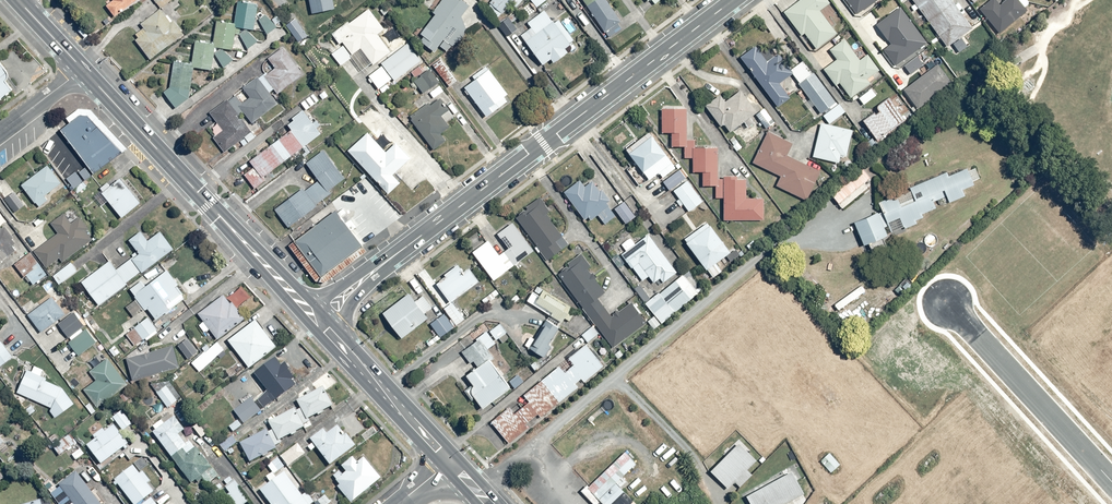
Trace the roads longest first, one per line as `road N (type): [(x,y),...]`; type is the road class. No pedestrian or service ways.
road 1 (secondary): [(326,321),(734,0)]
road 2 (secondary): [(438,471),(209,205)]
road 3 (residential): [(1111,481),(945,302)]
road 4 (secondary): [(326,321),(456,456)]
road 5 (secondary): [(82,69),(209,205)]
road 6 (secondary): [(209,205),(326,321)]

